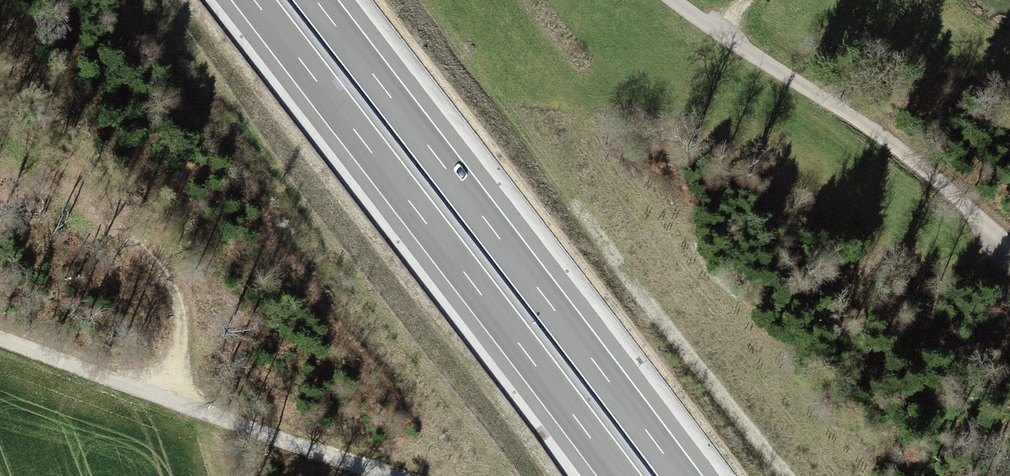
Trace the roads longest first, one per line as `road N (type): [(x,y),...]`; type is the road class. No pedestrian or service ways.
road 1 (motorway): [(253,0),(620,475)]
road 2 (motorway): [(679,475),(317,0)]
road 3 (track): [(0,341),(397,475)]
road 4 (track): [(1009,245),(896,147),(676,0)]
road 5 (track): [(792,475),(577,201)]

